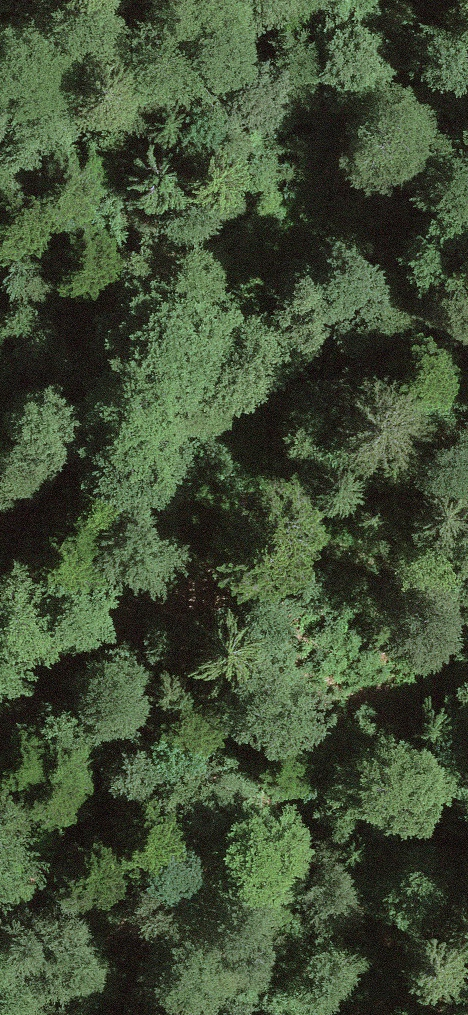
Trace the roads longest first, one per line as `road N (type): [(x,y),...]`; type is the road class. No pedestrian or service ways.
road 1 (track): [(467,561),(306,519),(248,445),(251,296),(449,0)]
road 2 (track): [(270,474),(210,515),(86,626),(0,685)]
road 3 (track): [(270,474),(329,364),(467,329)]

